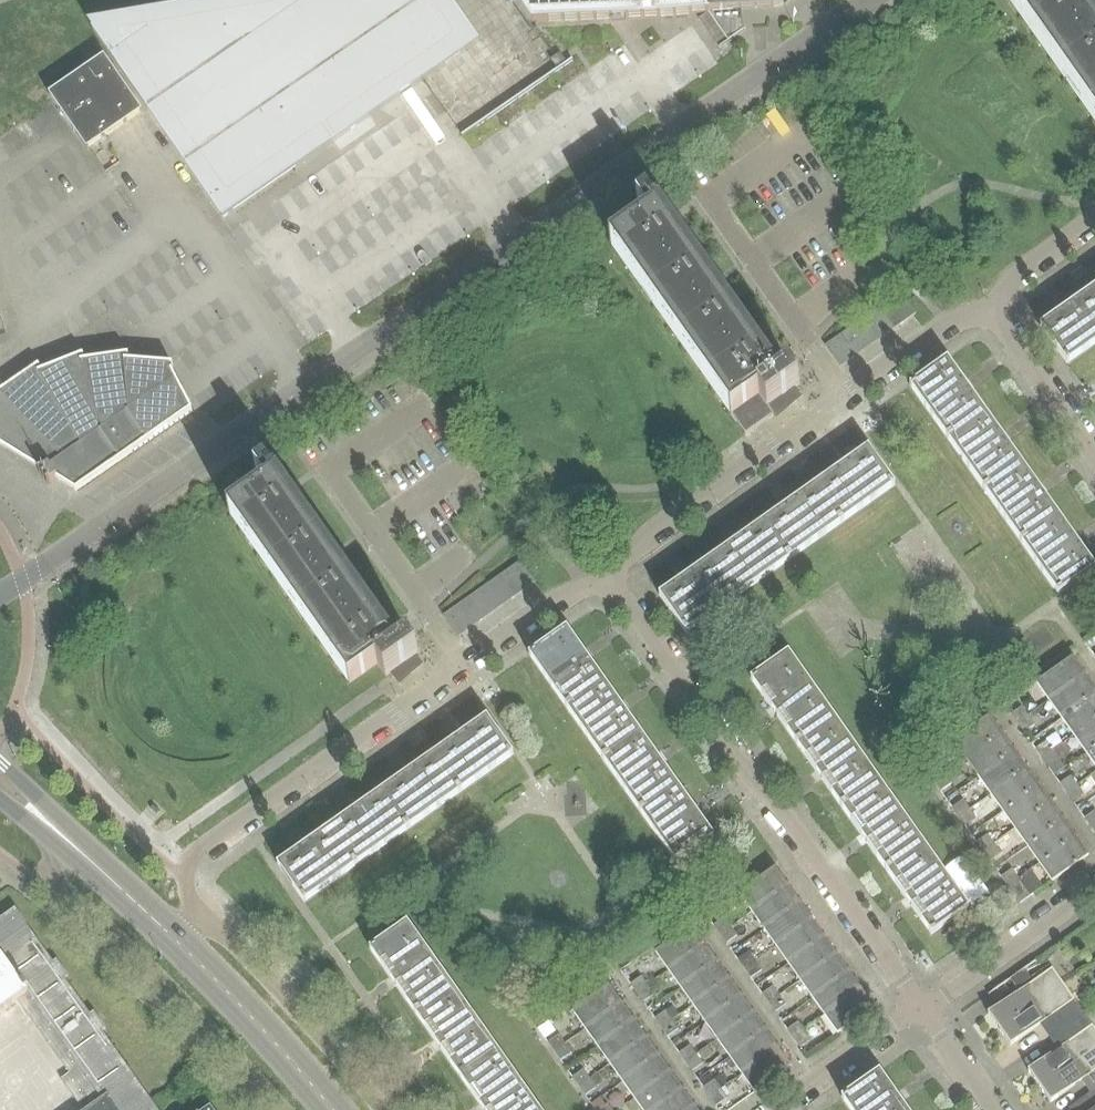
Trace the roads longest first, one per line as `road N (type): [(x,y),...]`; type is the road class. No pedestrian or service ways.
road 1 (unclassified): [(0,594),(865,0)]
road 2 (residential): [(213,926),(187,888),(199,850),(602,567)]
road 3 (residential): [(921,1007),(602,567)]
road 4 (residential): [(602,567),(948,325),(990,308)]
road 5 (residential): [(57,890),(193,1015),(279,1109)]
road 6 (residential): [(383,1109),(213,926)]
road 7 (secondary): [(173,922),(0,761)]
road 8 (secondary): [(54,844),(220,984)]
road 9 (residential): [(921,1007),(1094,890)]
road 10 (residential): [(1094,454),(990,308)]
road 11 (residential): [(782,1109),(921,1007)]
road 12 (secondary): [(332,1109),(220,984)]
road 13 (residential): [(990,308),(1015,277),(1094,221)]
road 14 (residential): [(993,1109),(921,1007)]

